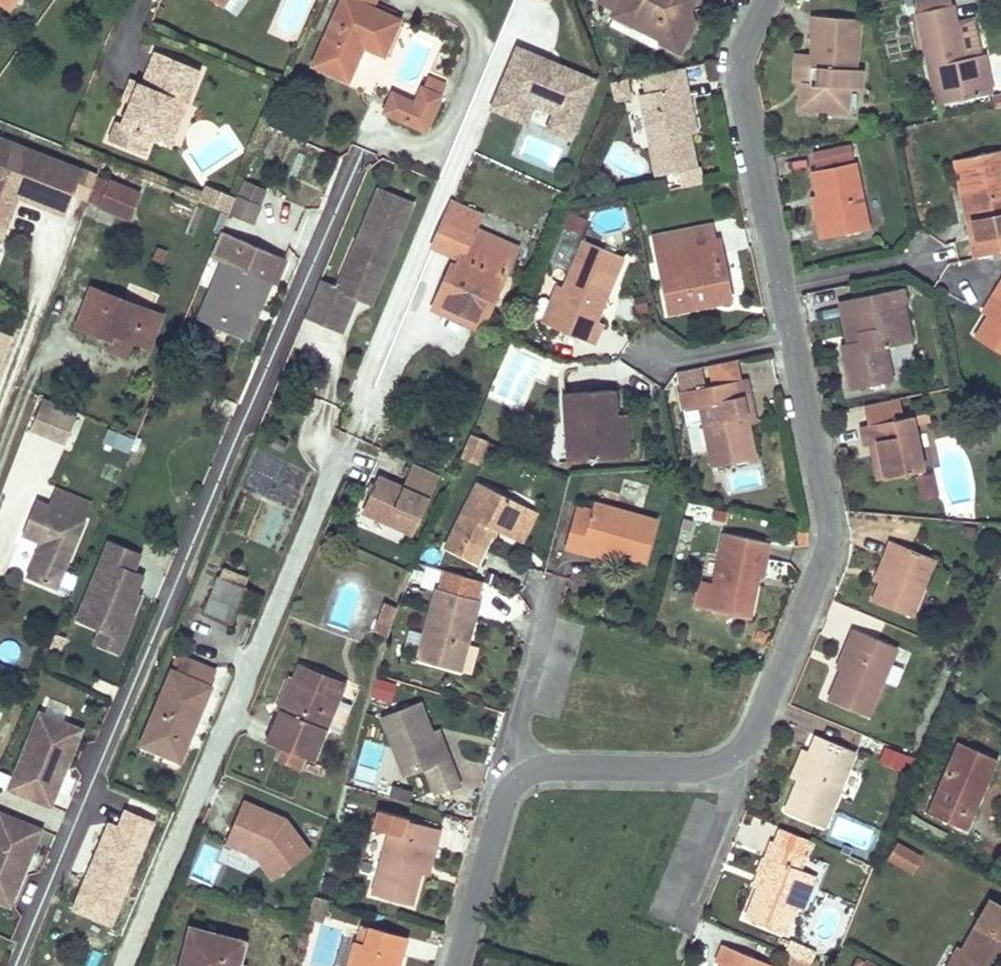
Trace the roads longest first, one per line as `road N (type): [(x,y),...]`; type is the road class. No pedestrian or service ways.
road 1 (residential): [(14,965),(350,171)]
road 2 (residential): [(125,965),(342,447)]
road 3 (residential): [(455,965),(511,767),(701,770),(748,748)]
road 4 (residential): [(748,748),(831,556),(792,333)]
road 5 (residential): [(782,284),(737,57),(765,0)]
road 6 (residential): [(748,748),(688,912)]
road 7 (residential): [(782,284),(921,258)]
road 8 (residential): [(792,333),(658,362)]

